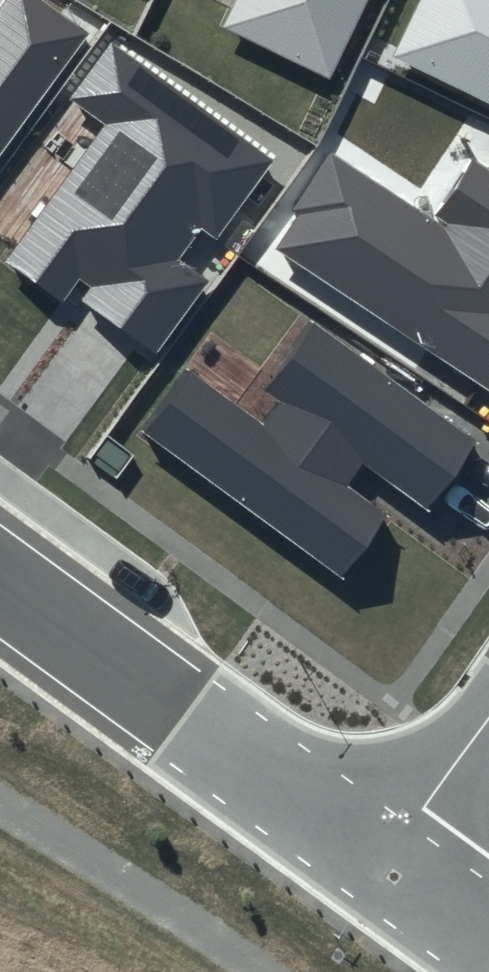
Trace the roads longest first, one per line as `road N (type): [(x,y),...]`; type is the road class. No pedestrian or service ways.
road 1 (residential): [(388,862),(0,578)]
road 2 (residential): [(488,721),(388,862)]
road 3 (residential): [(488,936),(388,862)]

